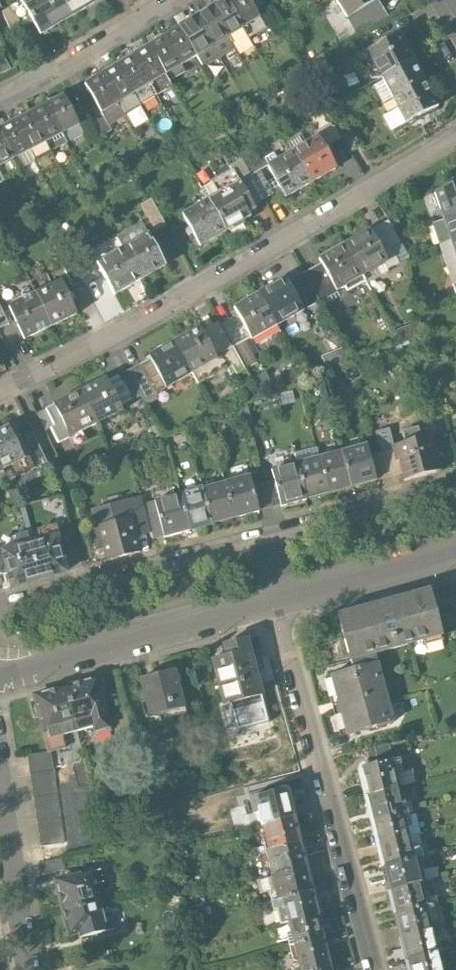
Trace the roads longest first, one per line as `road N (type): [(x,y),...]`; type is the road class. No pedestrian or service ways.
road 1 (residential): [(455,132),(0,387)]
road 2 (residential): [(283,601),(377,969)]
road 3 (residential): [(283,601),(0,671)]
road 4 (residential): [(0,605),(267,536)]
road 5 (residential): [(267,536),(455,485)]
road 6 (residential): [(163,0),(0,99)]
road 7 (residential): [(28,969),(0,787)]
road 8 (residential): [(455,558),(283,601)]

